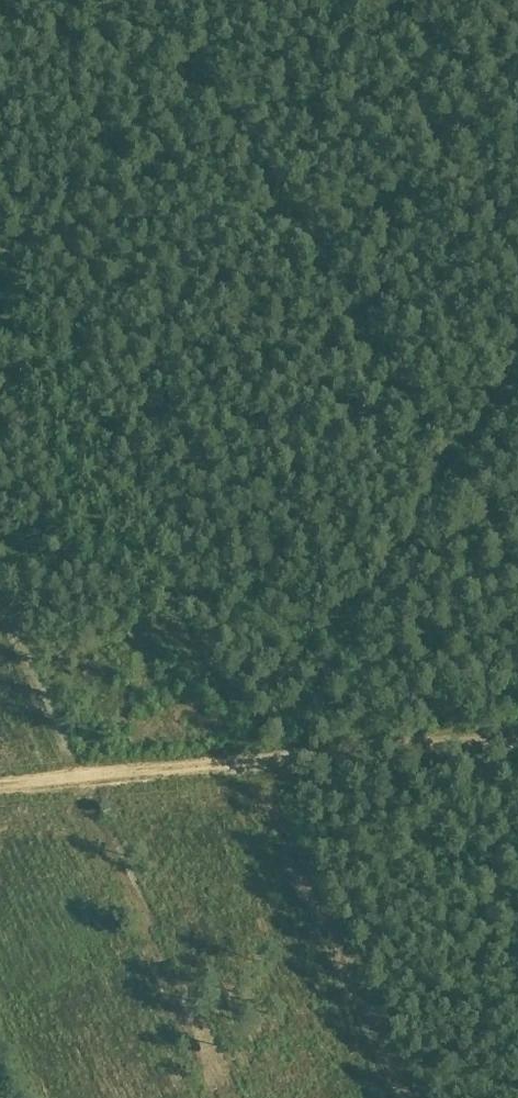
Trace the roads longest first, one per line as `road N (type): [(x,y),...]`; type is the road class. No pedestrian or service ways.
road 1 (track): [(517,749),(0,798)]
road 2 (track): [(0,630),(92,793),(224,1097)]

